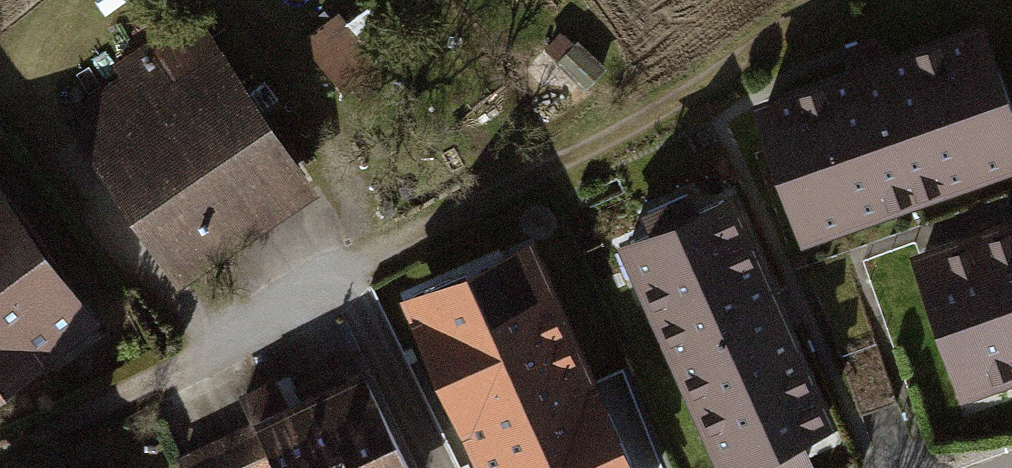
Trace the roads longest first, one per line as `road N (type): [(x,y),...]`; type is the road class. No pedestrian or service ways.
road 1 (track): [(817,0),(650,121),(552,164),(0,458)]

